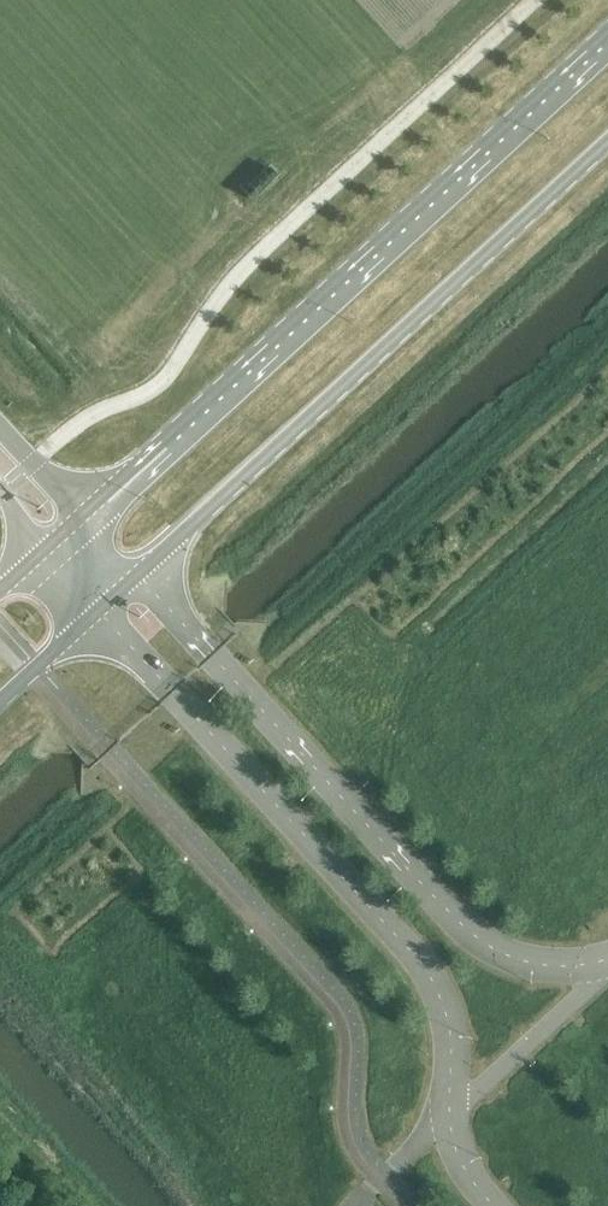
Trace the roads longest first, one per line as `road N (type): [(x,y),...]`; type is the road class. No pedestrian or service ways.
road 1 (secondary): [(607,32),(82,517)]
road 2 (secondary): [(140,571),(607,140)]
road 3 (unclassified): [(605,961),(584,969),(531,966),(456,924),(140,571)]
road 4 (unclassified): [(95,613),(409,946),(452,1017),(451,1107)]
road 5 (secondary): [(0,701),(95,613)]
road 6 (tertiary): [(82,517),(0,424)]

